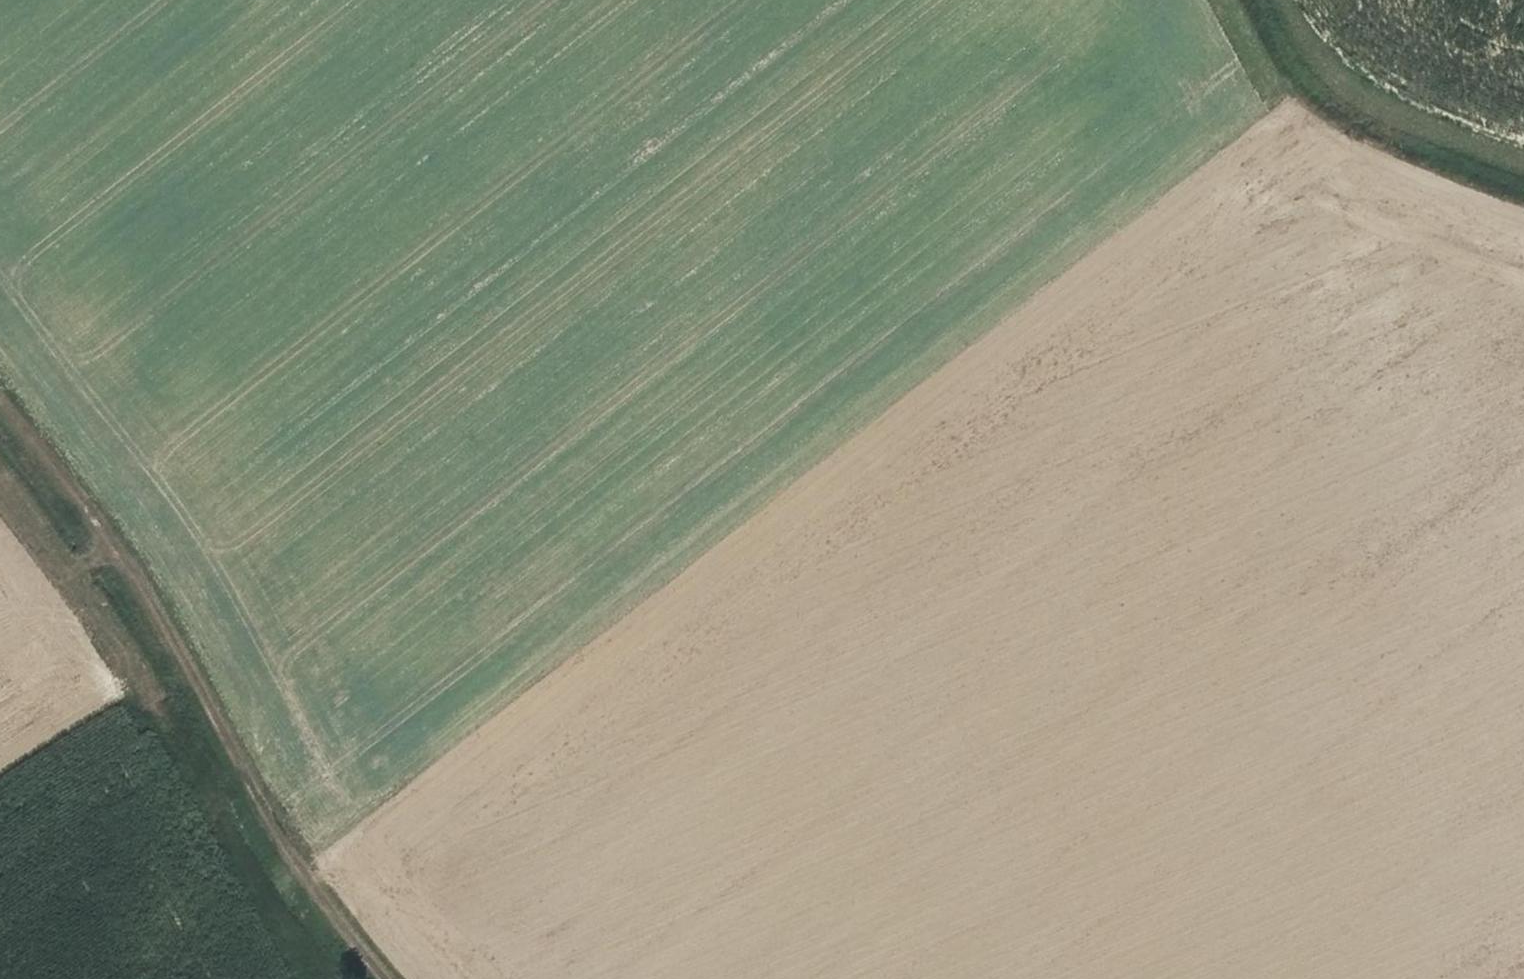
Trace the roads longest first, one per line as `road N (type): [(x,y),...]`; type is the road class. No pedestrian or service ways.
road 1 (track): [(0,401),(153,612),(288,849),(383,978)]

